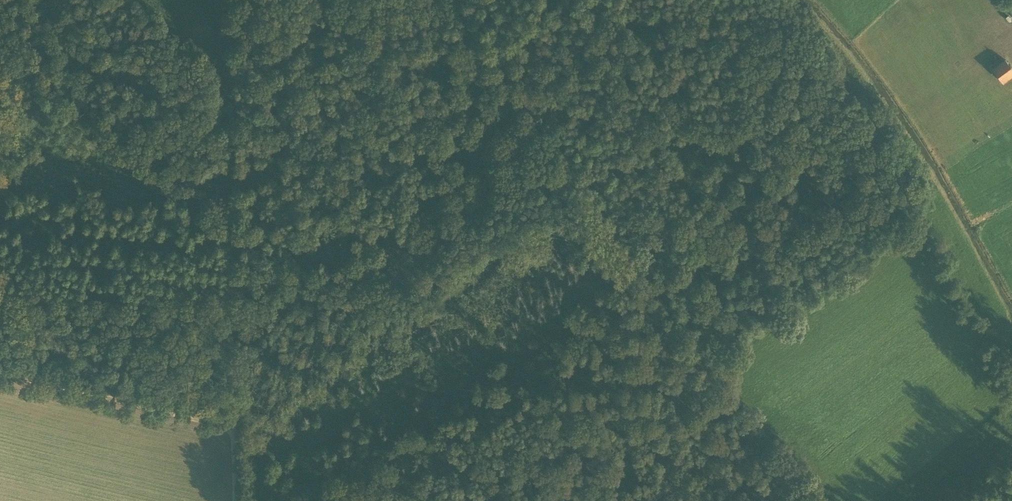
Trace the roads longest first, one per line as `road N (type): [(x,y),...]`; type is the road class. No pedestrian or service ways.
road 1 (track): [(442,0),(818,500)]
road 2 (track): [(220,0),(237,500)]
road 3 (track): [(0,372),(233,427)]

